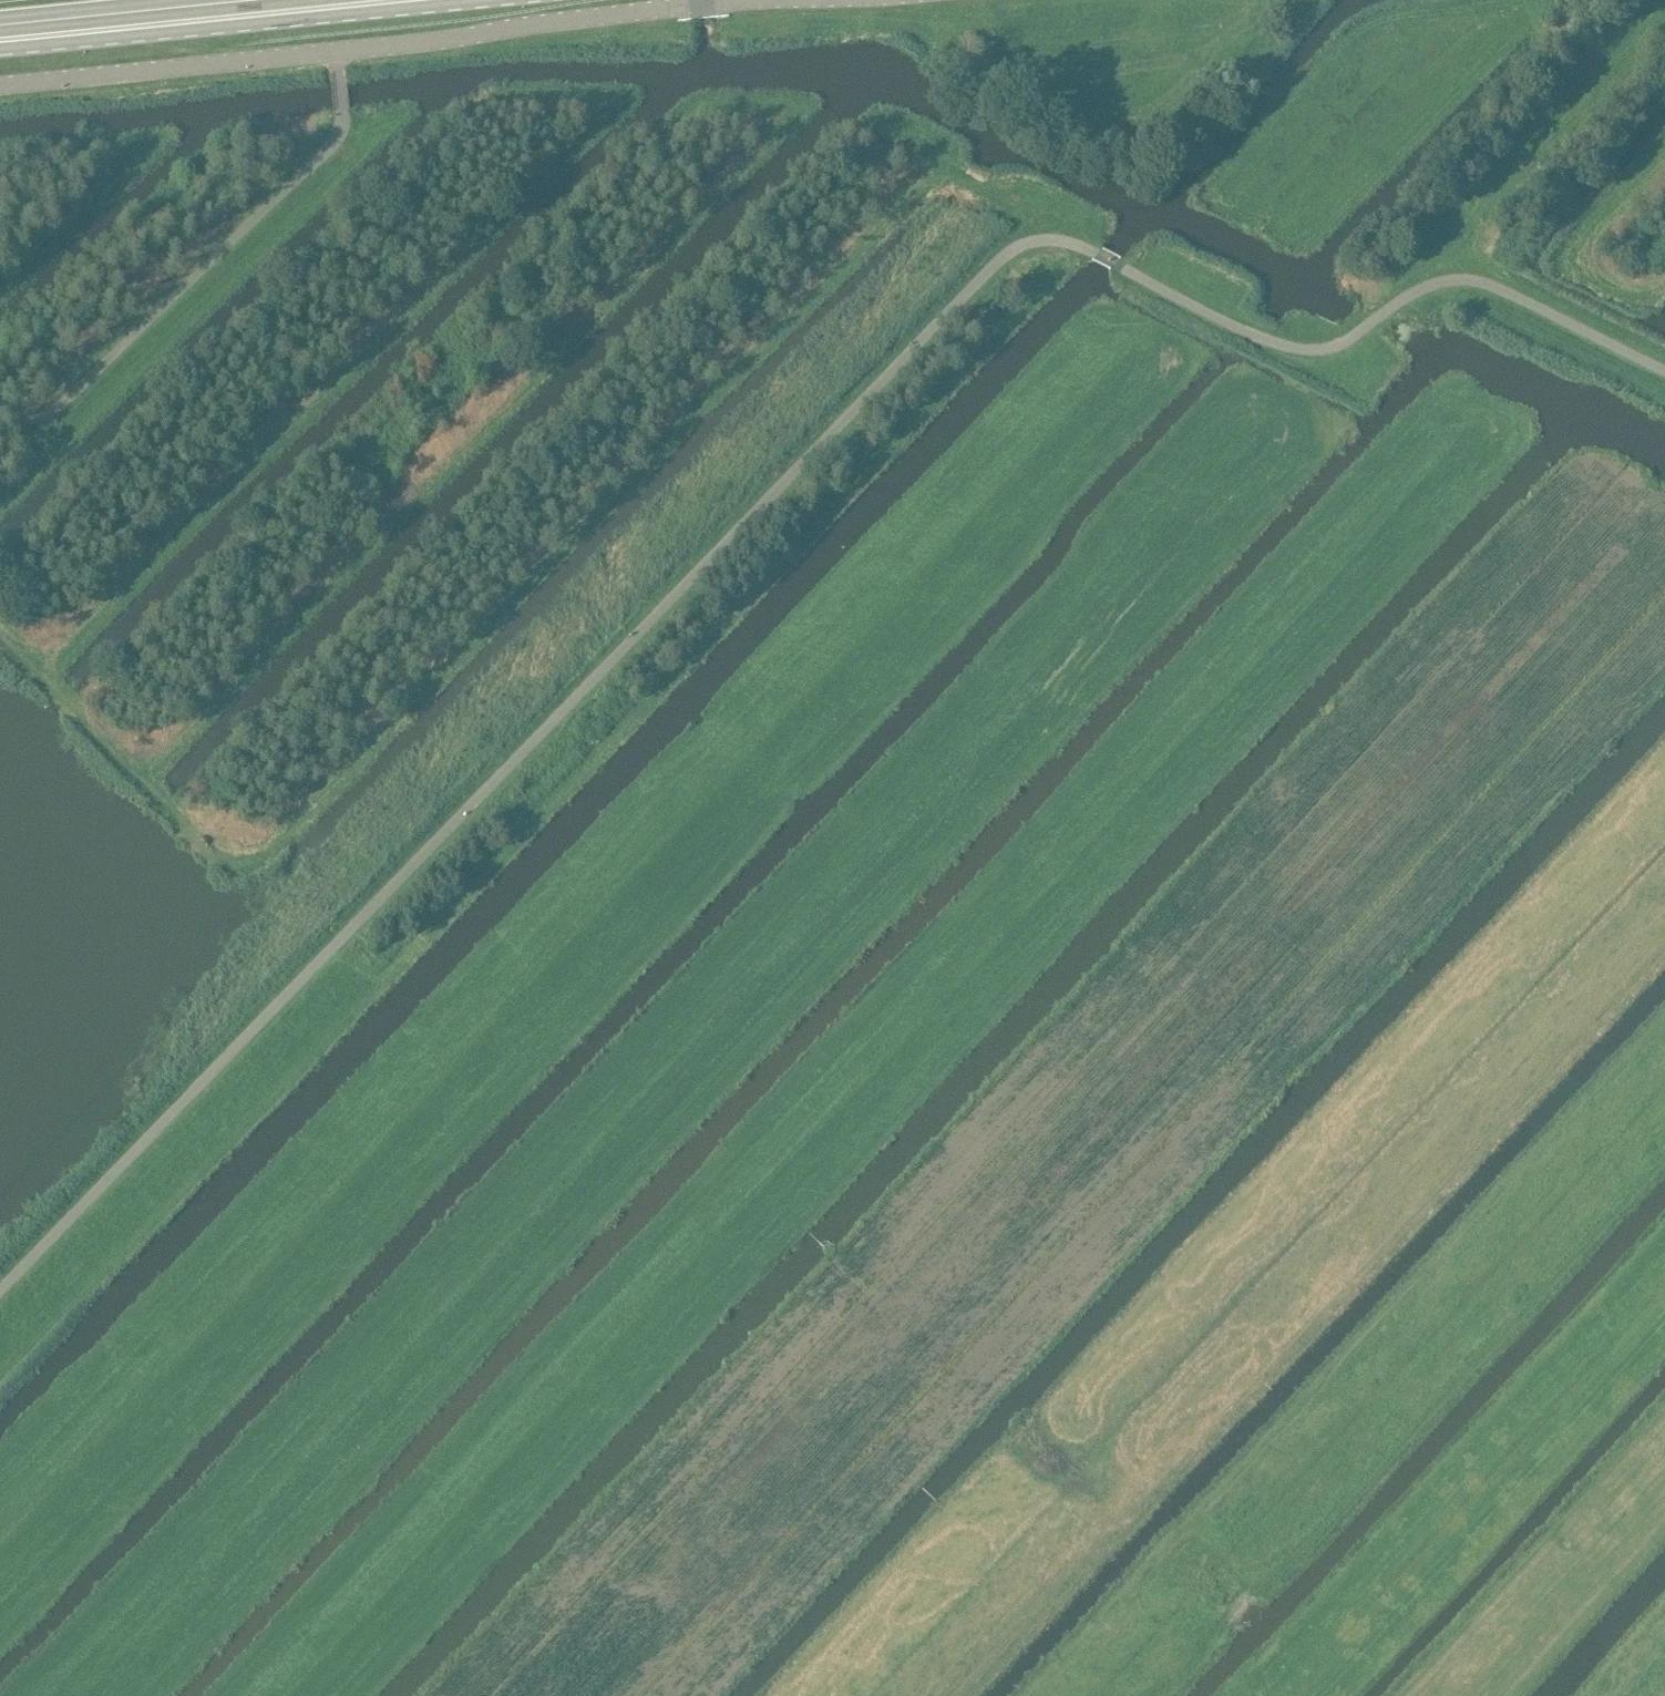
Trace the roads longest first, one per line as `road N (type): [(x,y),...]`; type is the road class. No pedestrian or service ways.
road 1 (unclassified): [(783,0),(0,87)]
road 2 (primary): [(0,41),(417,0)]

